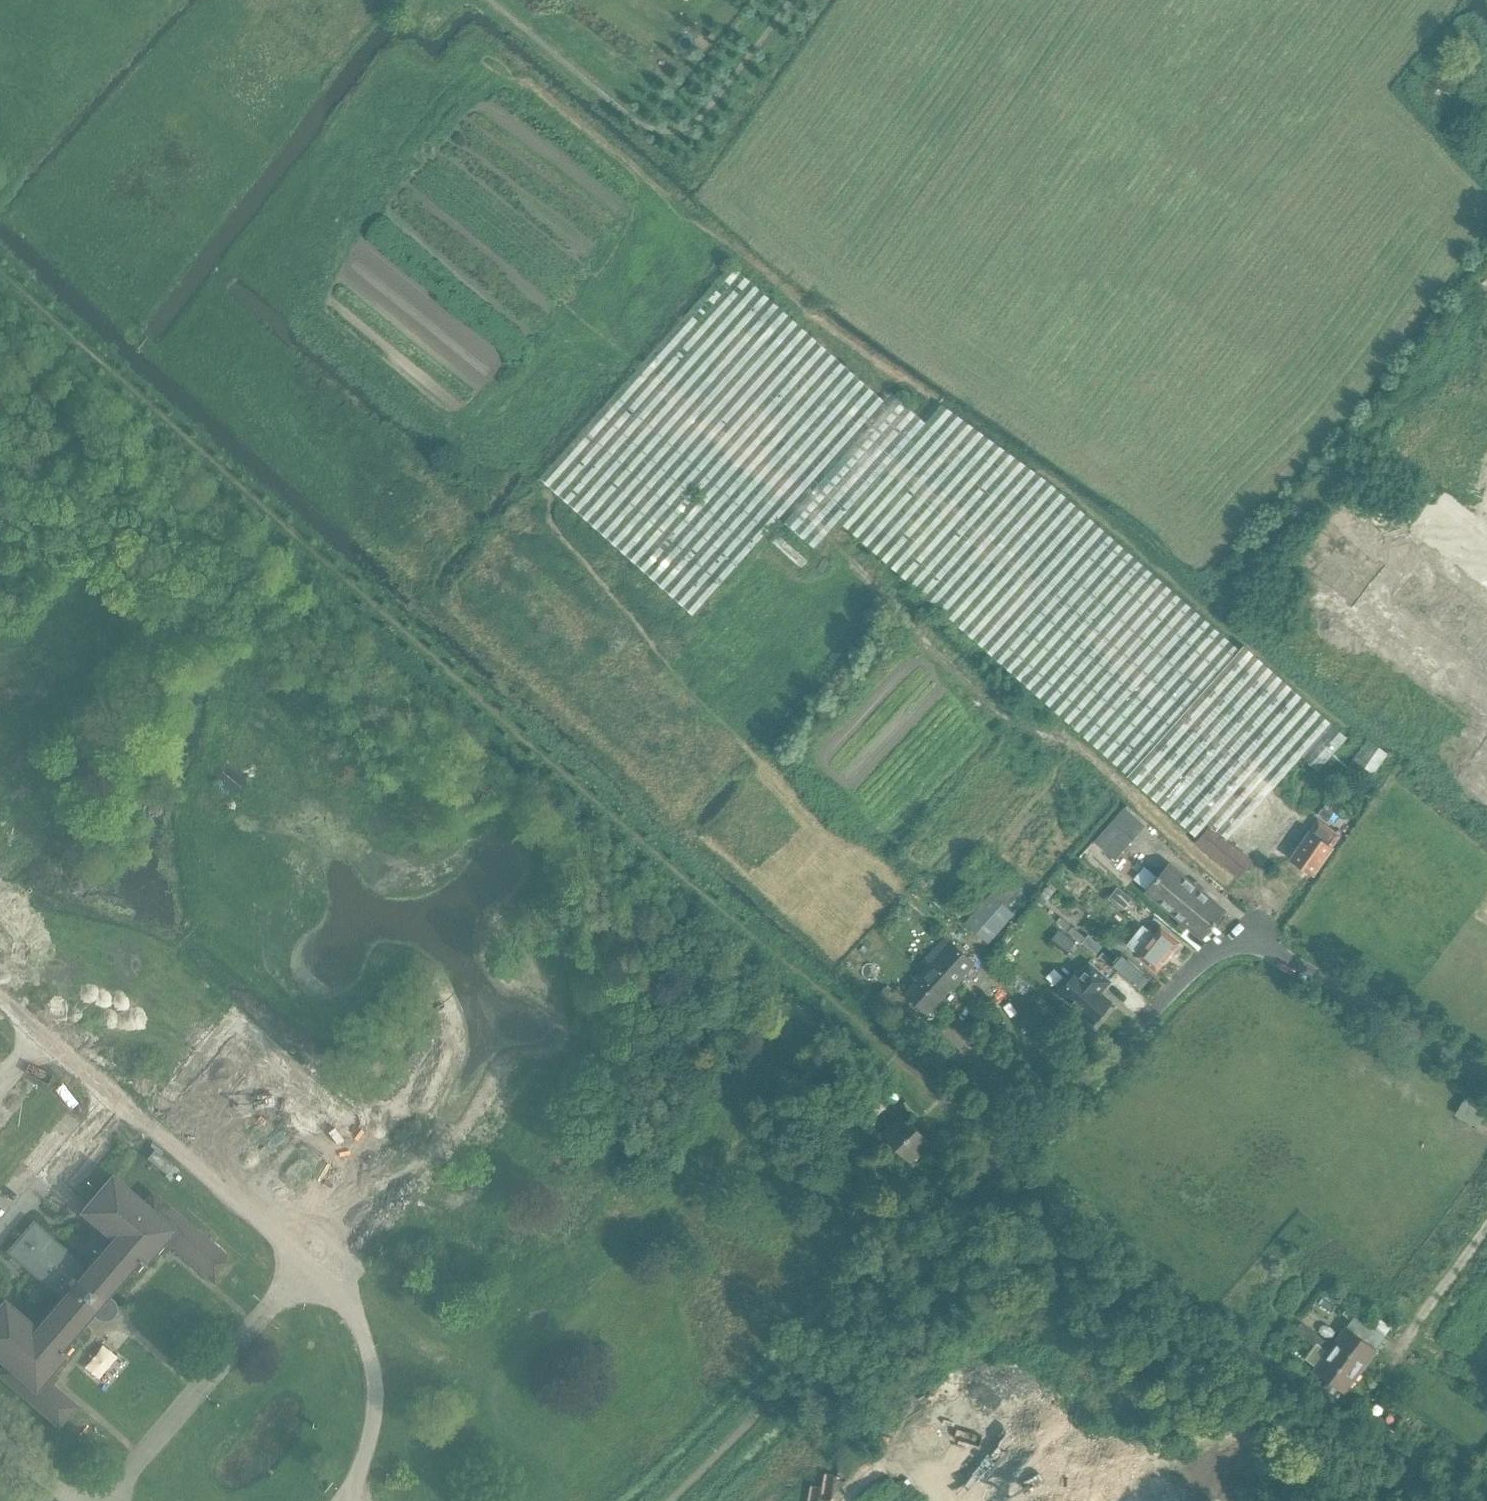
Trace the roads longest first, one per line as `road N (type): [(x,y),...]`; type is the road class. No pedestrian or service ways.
road 1 (residential): [(1486,1073),(1265,947),(1231,949),(1206,960),(1016,1147)]
road 2 (track): [(1486,1231),(1391,1366)]

